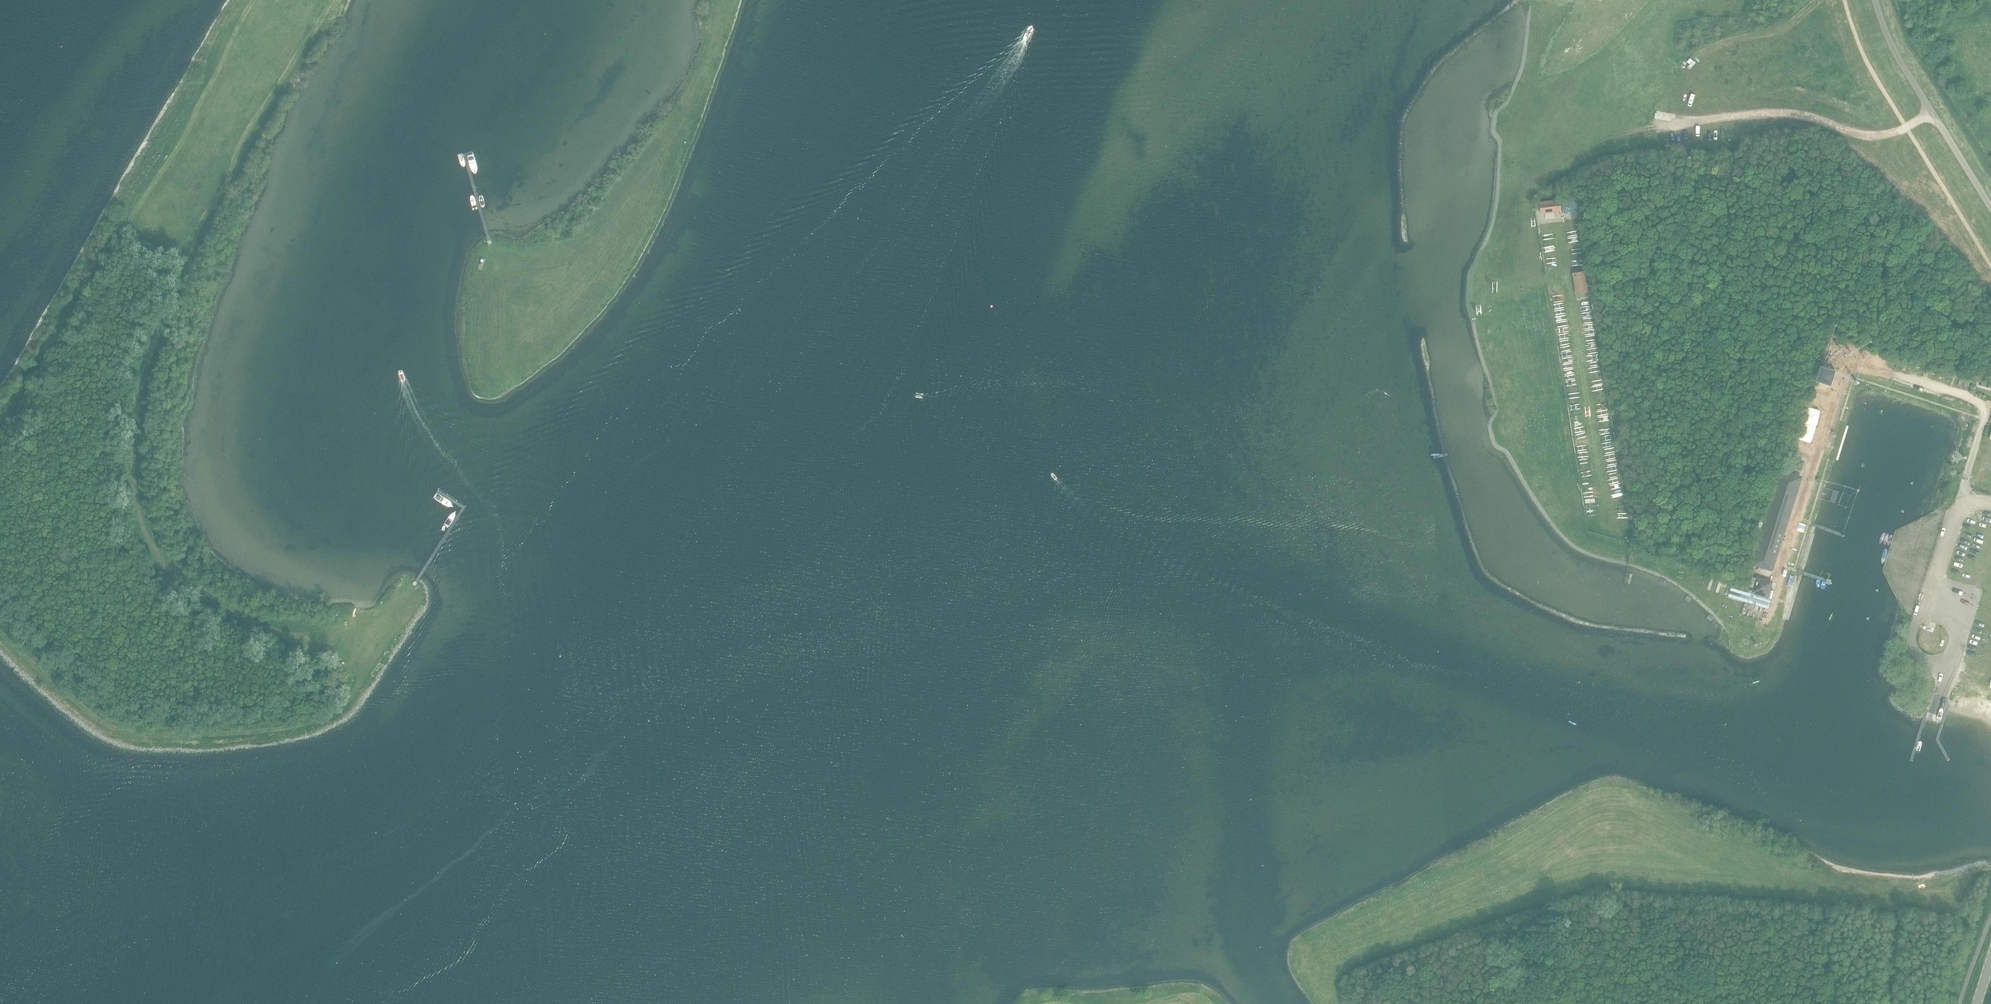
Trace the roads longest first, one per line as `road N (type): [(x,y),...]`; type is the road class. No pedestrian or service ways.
road 1 (track): [(1949,389),(1857,362),(1844,369),(1769,615)]
road 2 (unclassified): [(1875,0),(1884,31),(1990,206)]
road 3 (track): [(1964,505),(1986,406),(1949,389)]

